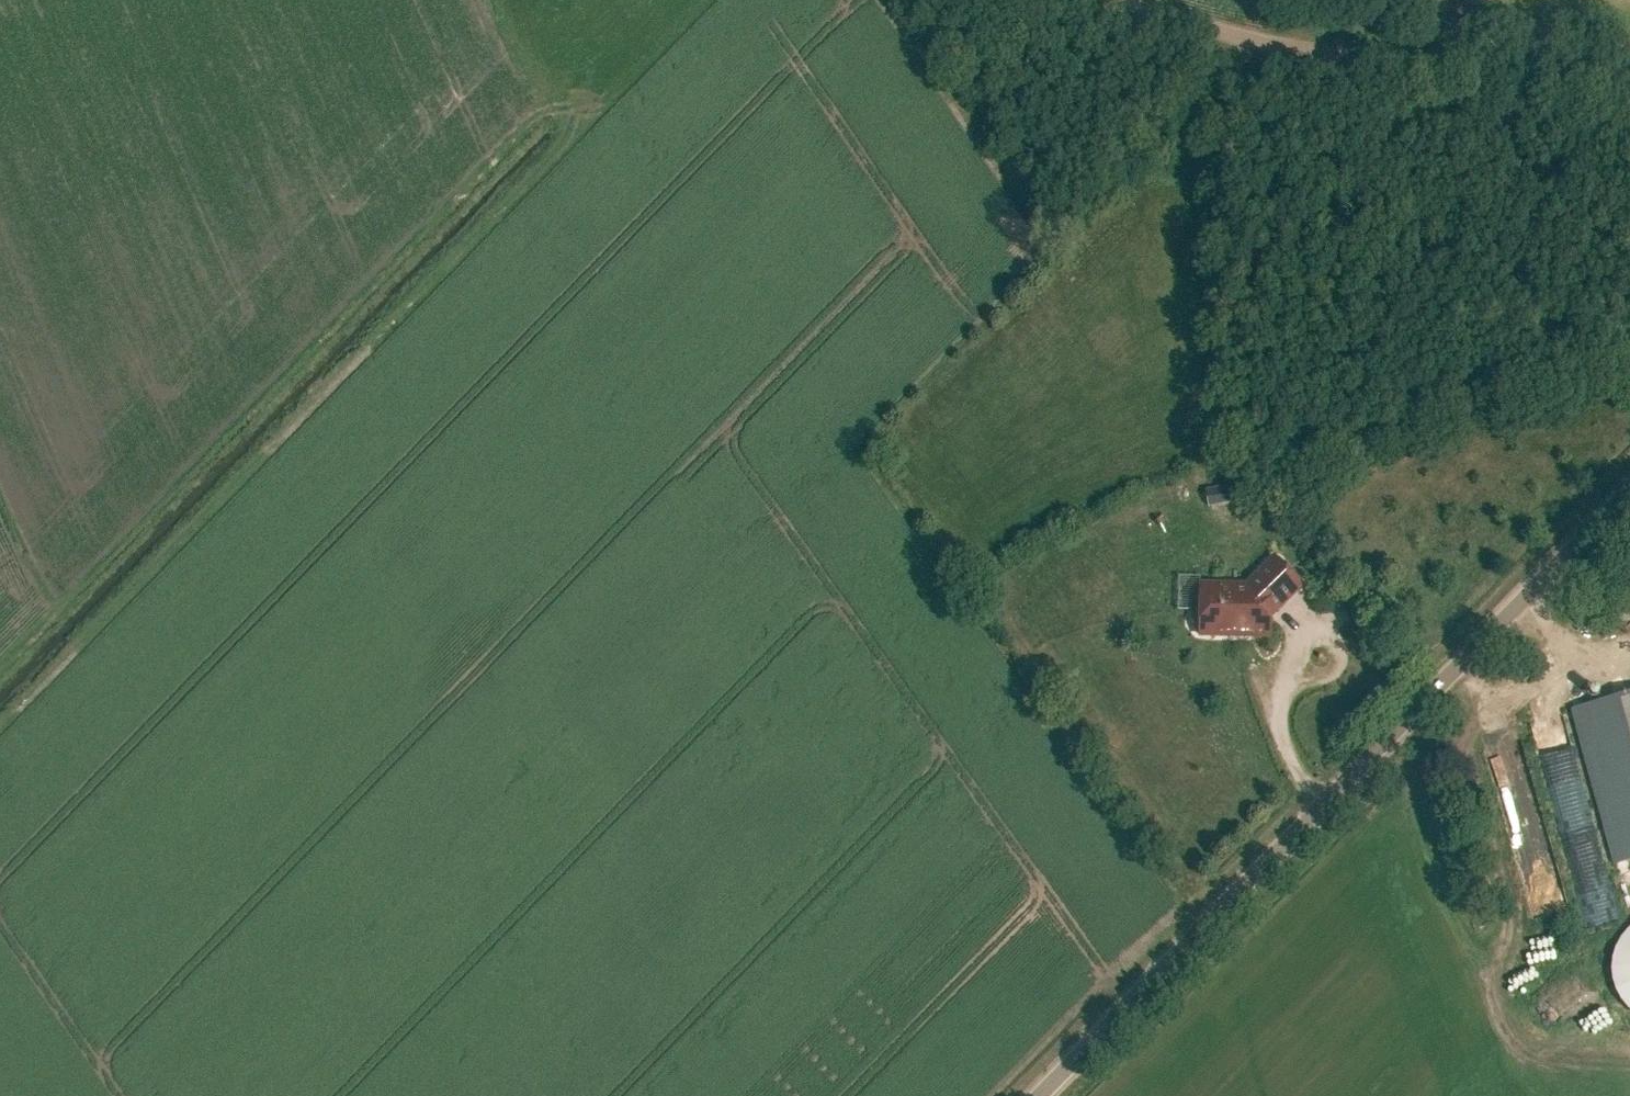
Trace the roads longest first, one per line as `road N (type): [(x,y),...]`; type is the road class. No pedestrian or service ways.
road 1 (unclassified): [(1052,1095),(1629,508)]
road 2 (track): [(1629,83),(1293,50),(1092,0)]

